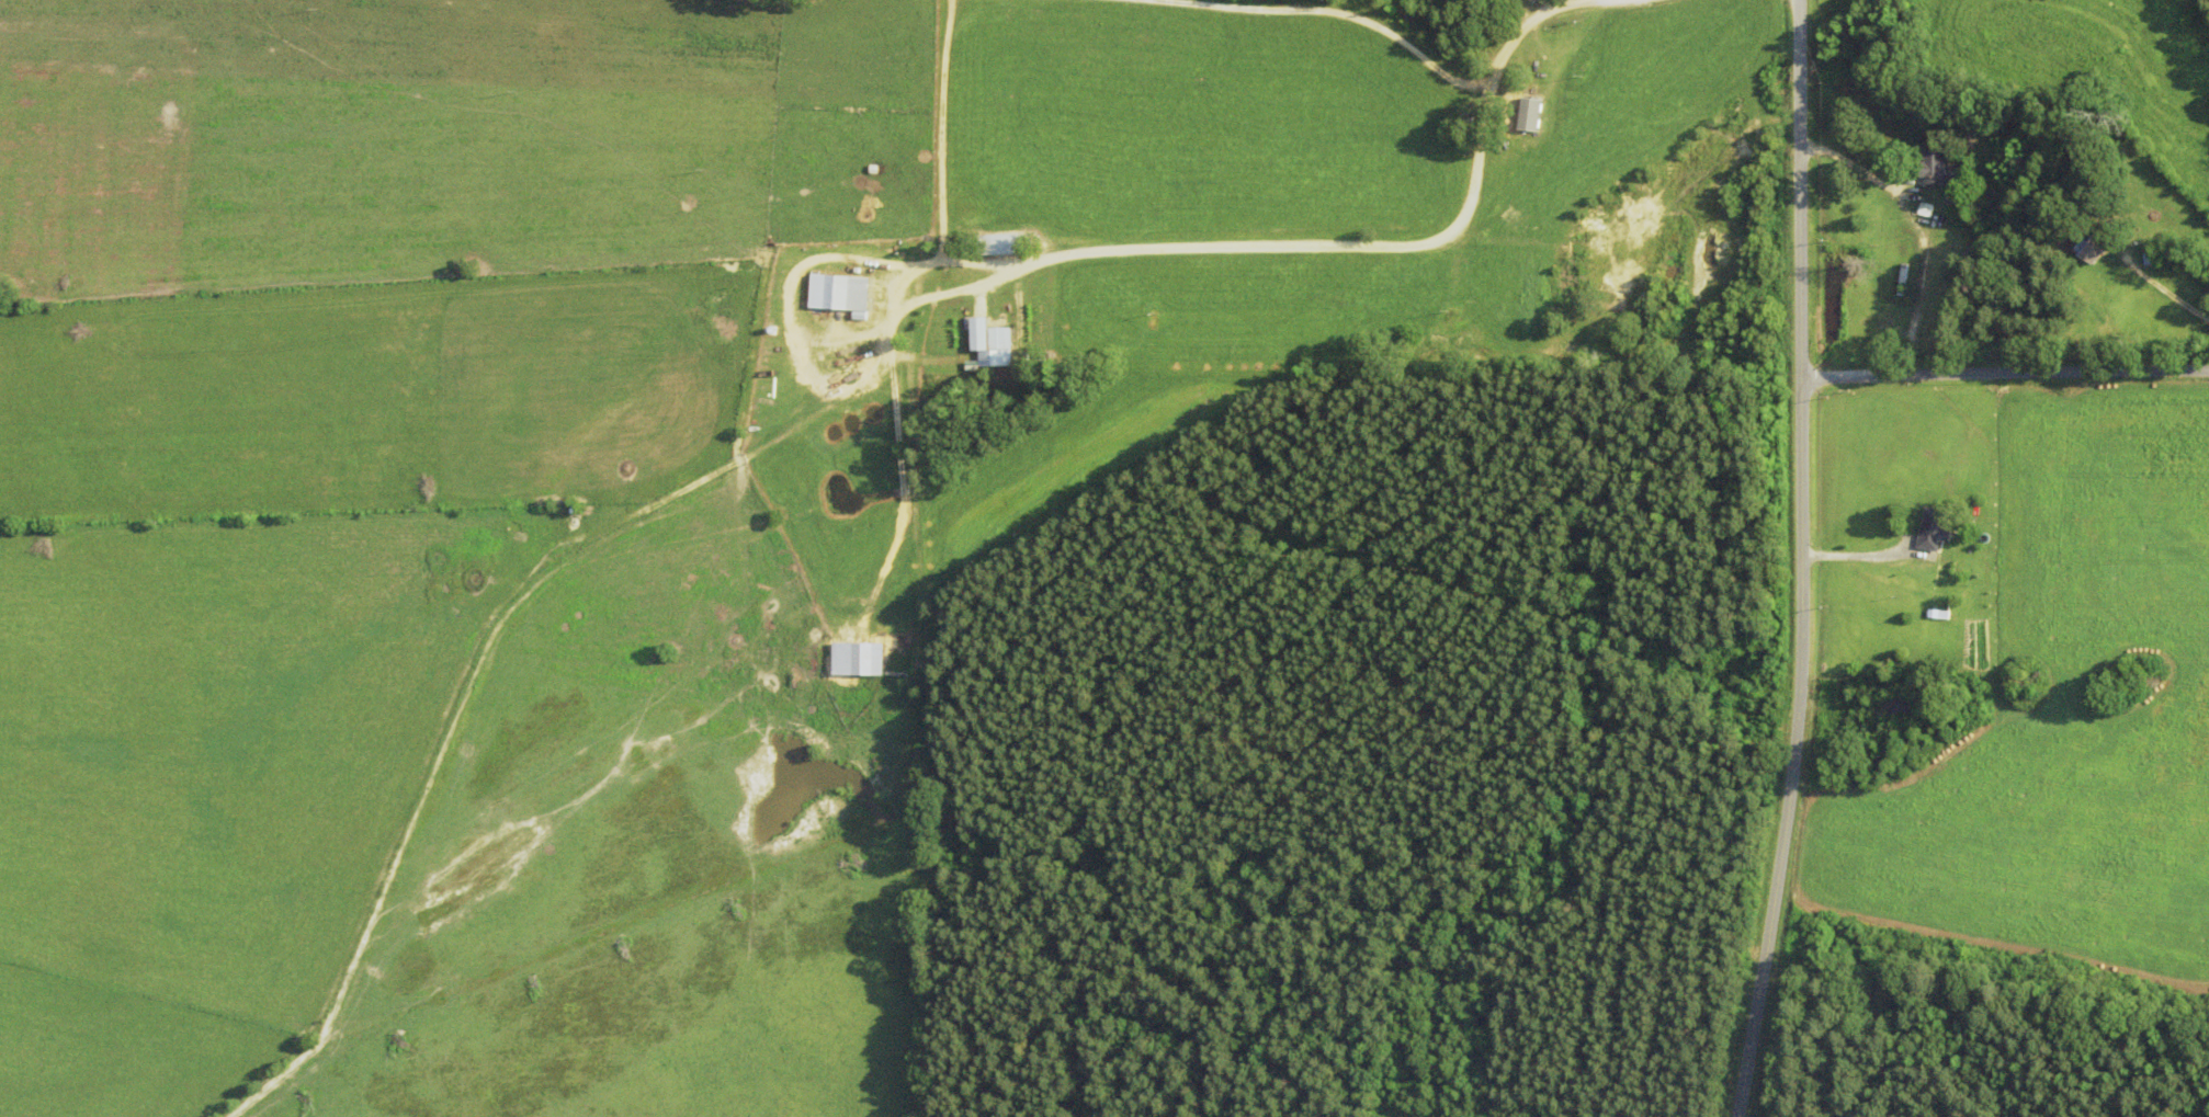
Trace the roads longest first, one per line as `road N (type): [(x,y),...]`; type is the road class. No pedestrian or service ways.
road 1 (residential): [(1738,1116),(1778,875),(1802,646),(1798,0)]
road 2 (residential): [(1800,379),(2208,372)]

